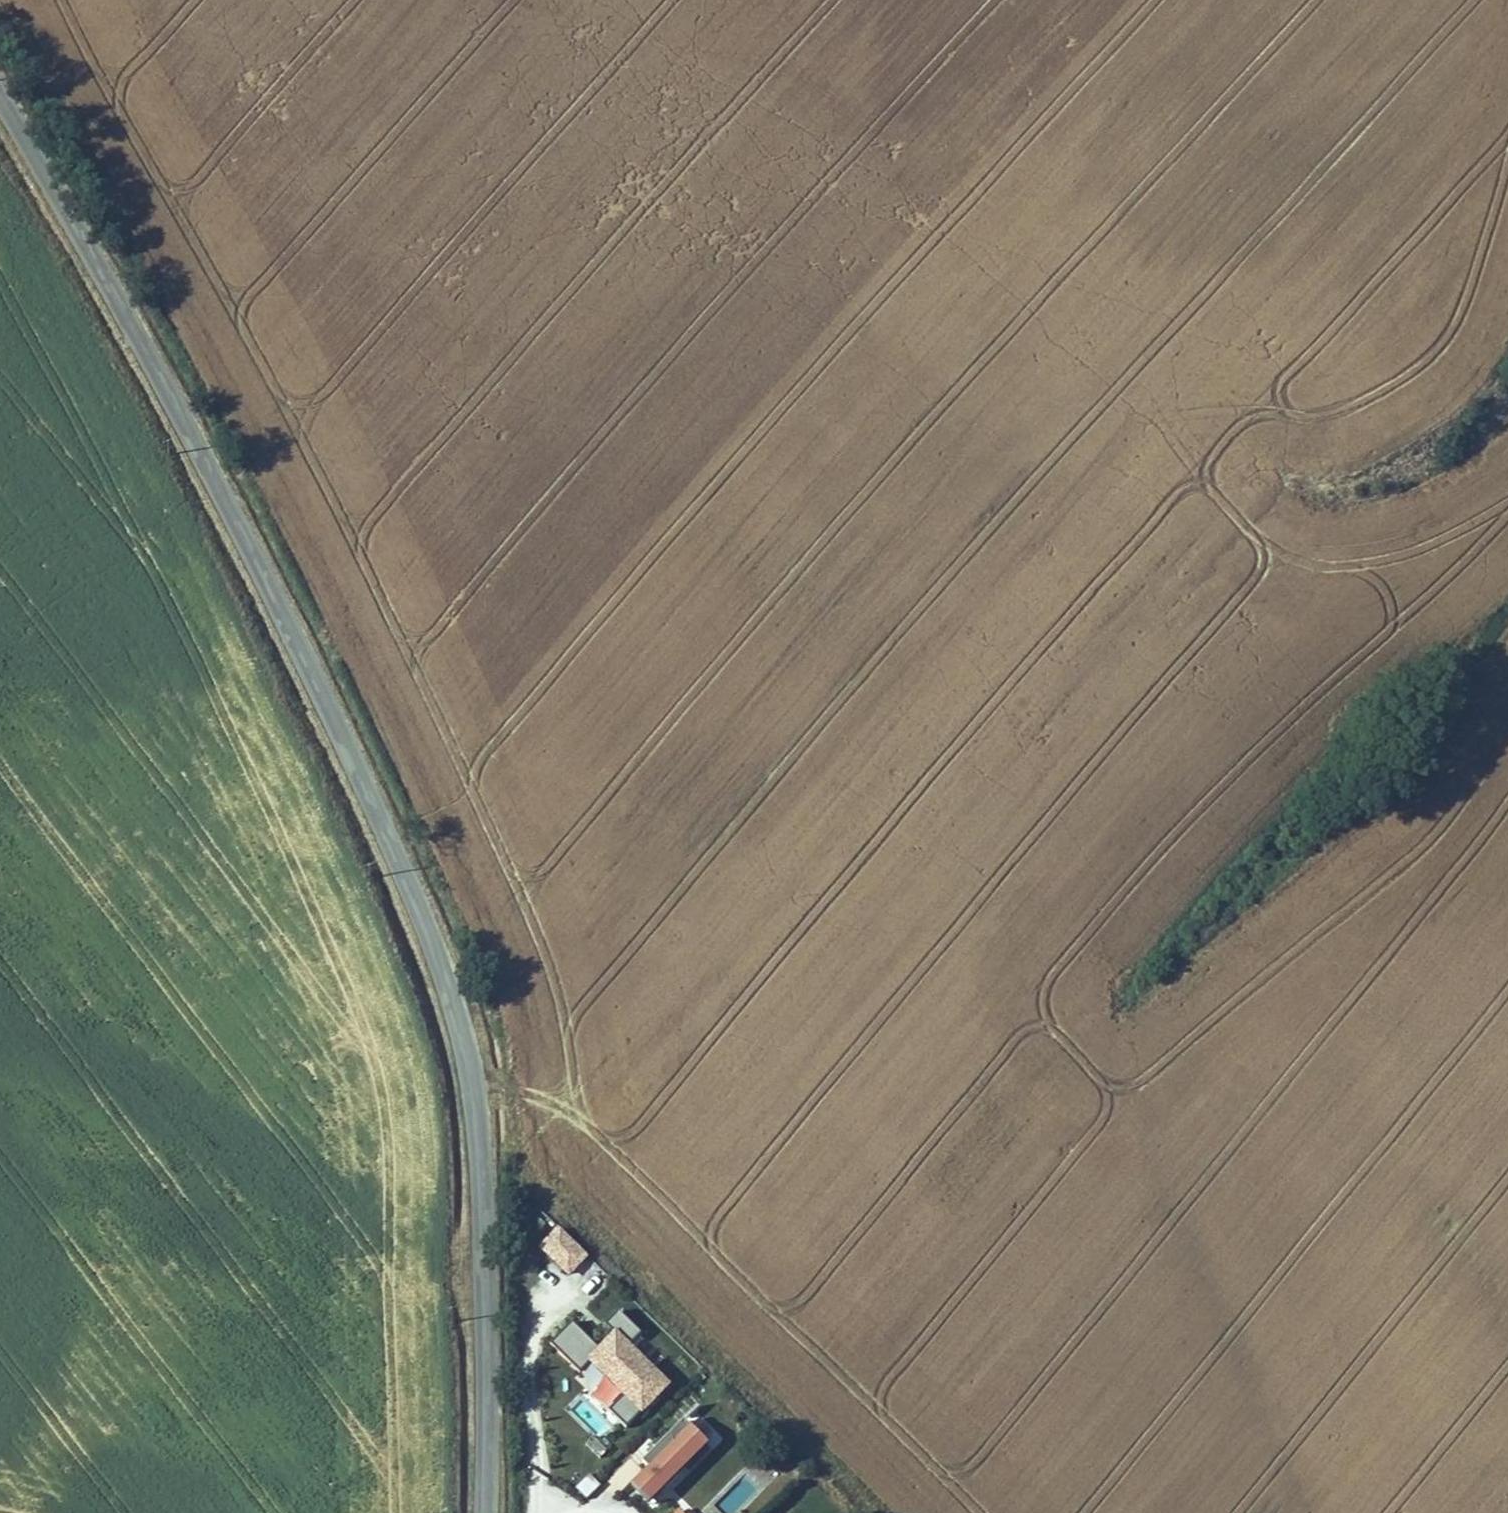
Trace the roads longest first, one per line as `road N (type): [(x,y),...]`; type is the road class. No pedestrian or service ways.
road 1 (tertiary): [(0,87),(99,238),(469,930),(488,1311),(482,1512)]

